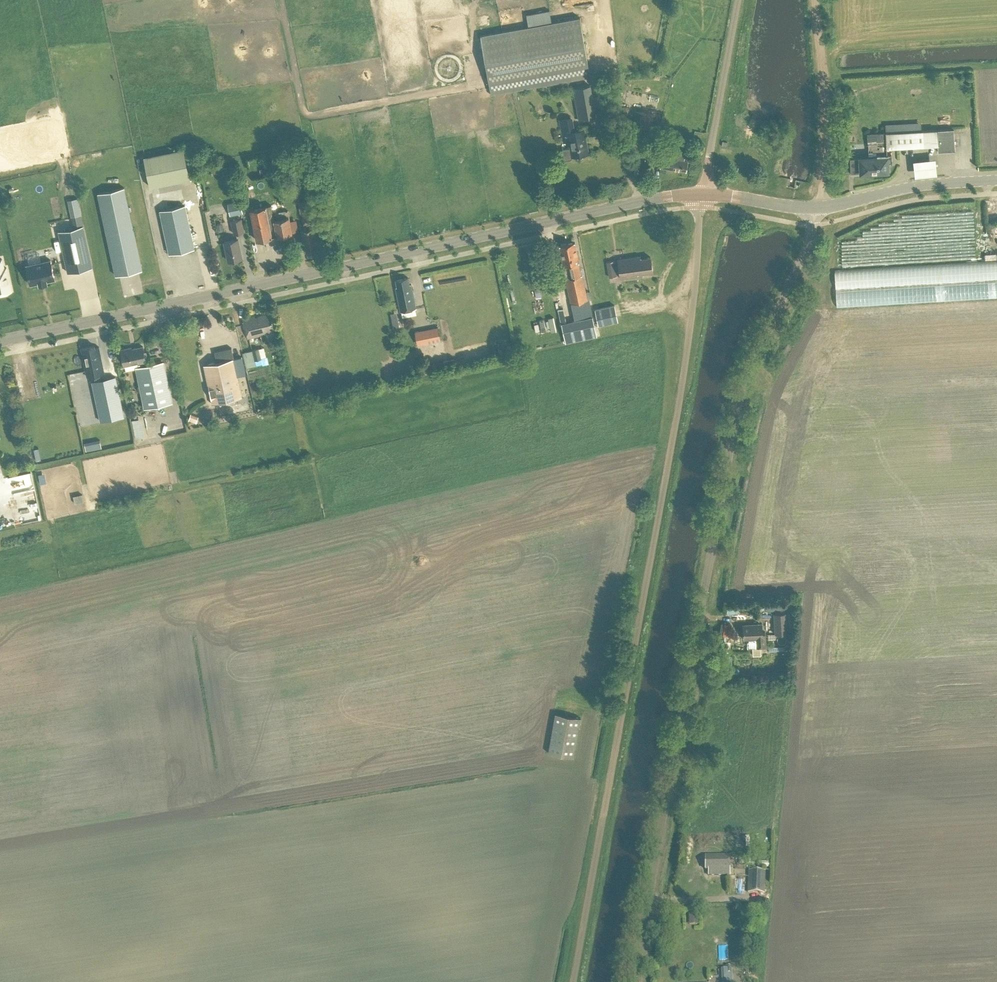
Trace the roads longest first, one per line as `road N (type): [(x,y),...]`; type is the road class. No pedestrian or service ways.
road 1 (unclassified): [(573,981),(673,441),(702,193)]
road 2 (unclassified): [(633,981),(739,401),(818,208)]
road 3 (tertiary): [(702,193),(0,342)]
road 4 (unclassified): [(702,193),(743,0)]
road 5 (tertiary): [(996,181),(898,190),(818,208)]

